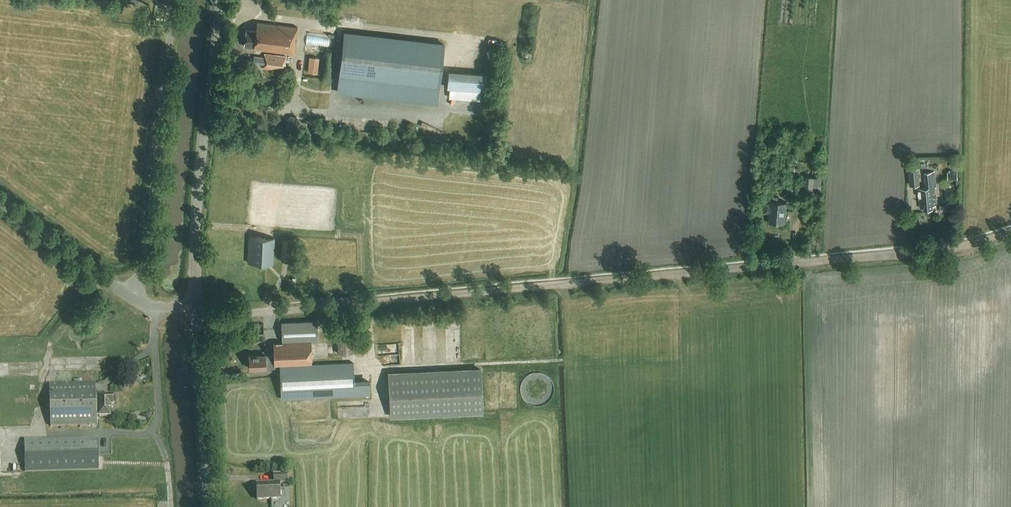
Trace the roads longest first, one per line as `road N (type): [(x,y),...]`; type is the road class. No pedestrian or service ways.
road 1 (track): [(267,312),(905,254),(1010,233)]
road 2 (tertiary): [(196,309),(195,241),(217,0)]
road 3 (unclassified): [(131,298),(146,263),(173,0)]
road 4 (tertiary): [(208,506),(196,309)]
road 5 (unclassified): [(0,199),(131,298)]
road 6 (unclassified): [(158,438),(155,308)]

